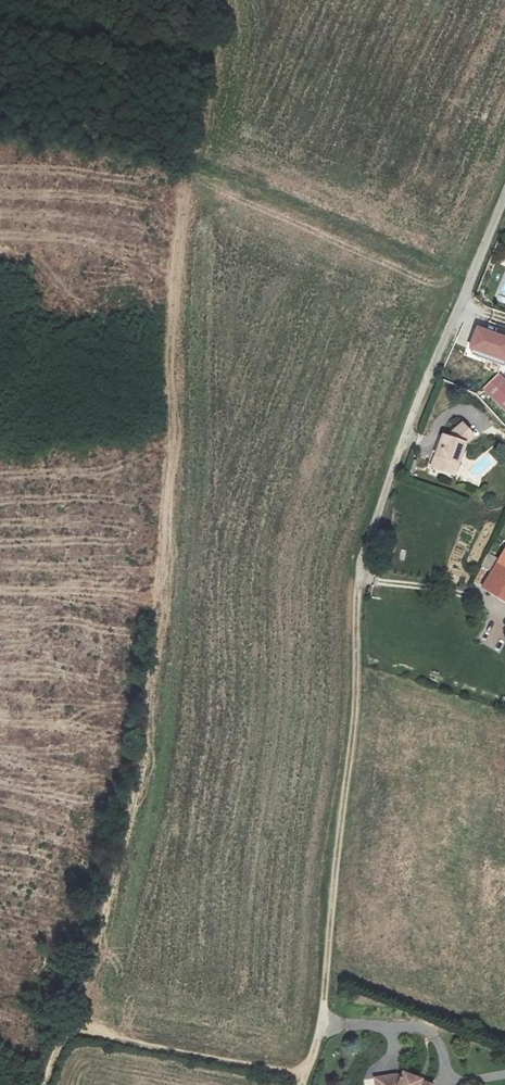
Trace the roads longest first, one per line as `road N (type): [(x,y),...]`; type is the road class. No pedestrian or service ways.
road 1 (track): [(358,589),(357,682),(323,1026),(306,1076)]
road 2 (unclassified): [(504,196),(419,398),(358,589)]
road 3 (track): [(306,1076),(81,1029),(62,1038),(45,1084)]

